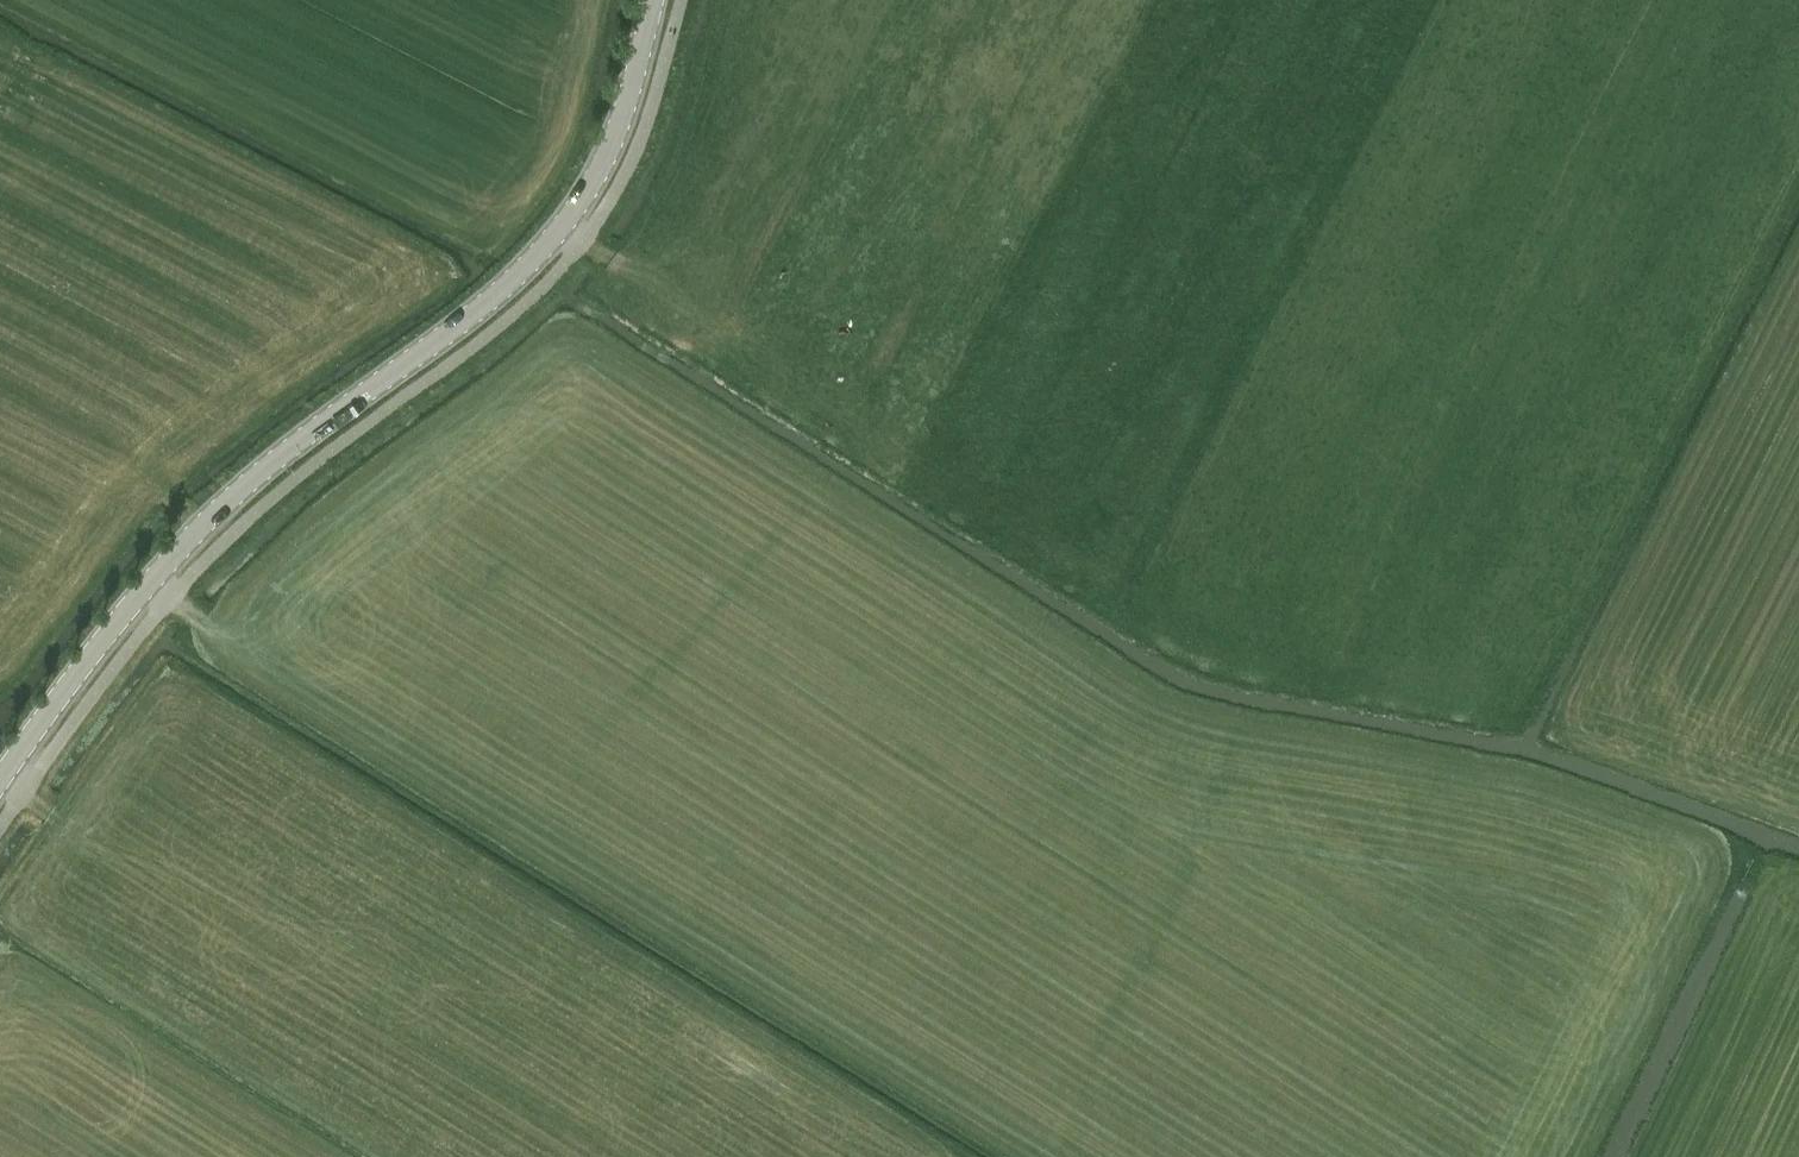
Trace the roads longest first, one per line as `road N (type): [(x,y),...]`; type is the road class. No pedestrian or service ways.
road 1 (tertiary): [(0,780),(102,635),(228,498),(496,298),(568,221),(613,143),(655,0)]

